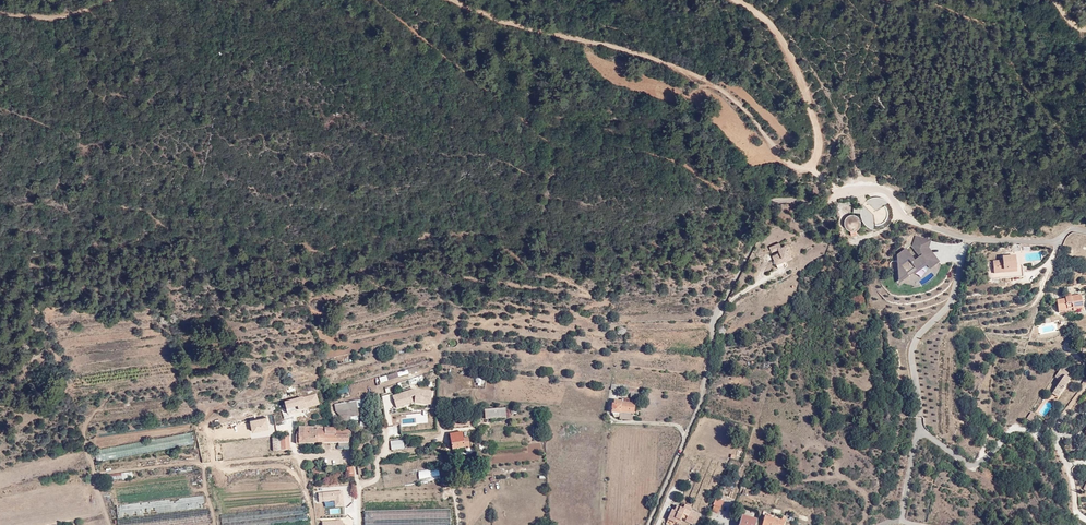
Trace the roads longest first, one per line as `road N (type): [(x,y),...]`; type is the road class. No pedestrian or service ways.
road 1 (residential): [(841,193),(828,204),(770,206),(716,314),(703,395),(647,524)]
road 2 (track): [(446,0),(646,56),(717,85),(781,155),(796,167),(810,164)]
road 3 (track): [(96,474),(346,456),(355,465),(360,524)]
road 4 (residential): [(841,193),(878,189),(906,219),(974,240),(1055,243),(1085,231)]
road 5 (track): [(810,164),(821,140),(804,84),(771,24),(734,0)]
road 6 (track): [(0,406),(77,420),(109,524)]
road 7 (track): [(441,420),(437,438),(381,453),(378,478),(358,486)]
road 8 (track): [(0,14),(68,16),(117,0)]

